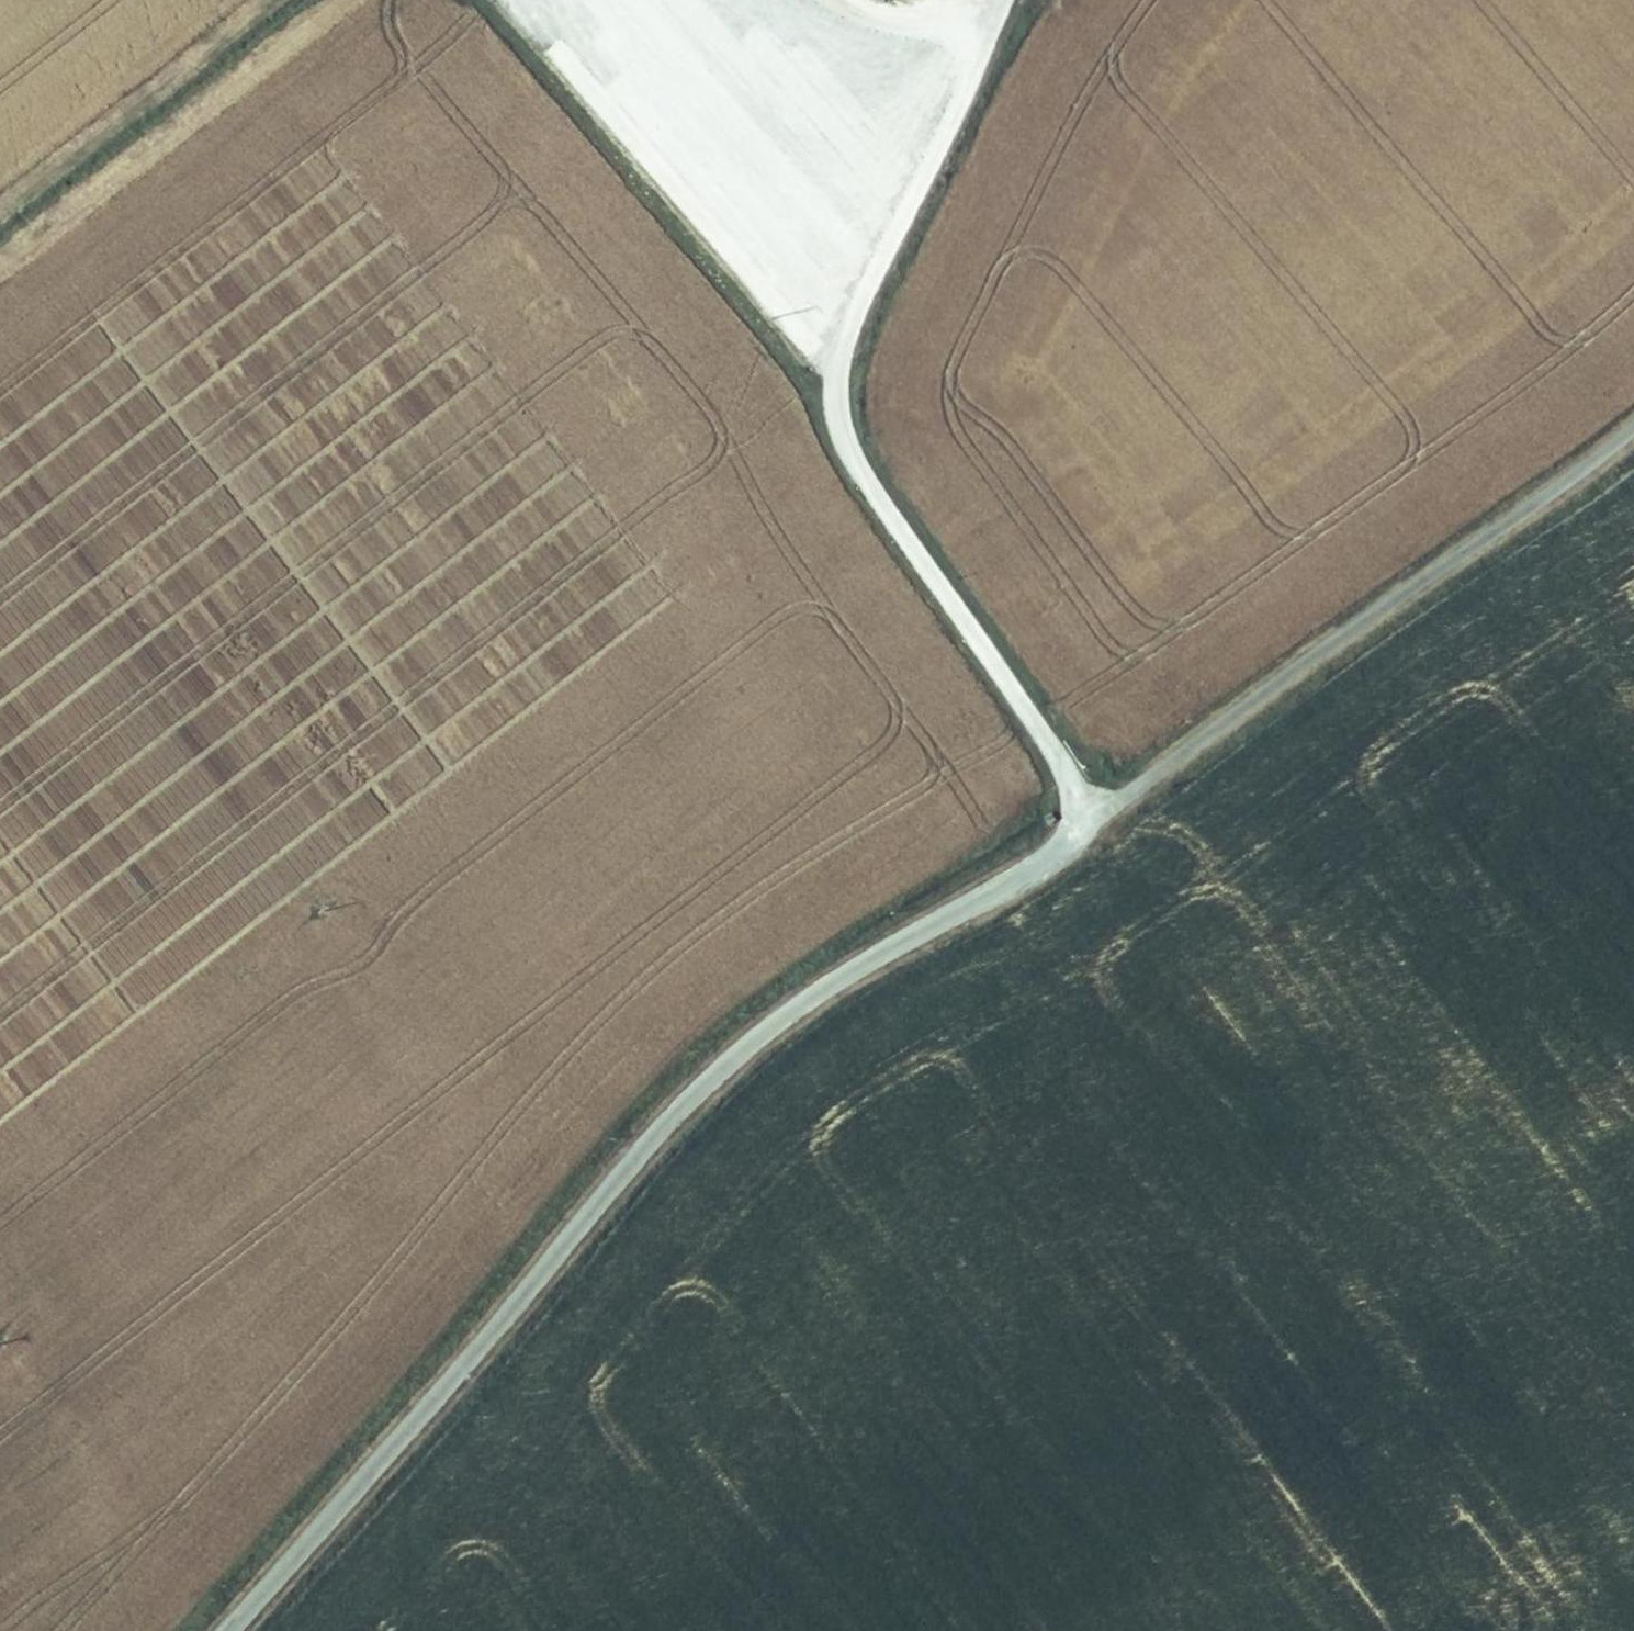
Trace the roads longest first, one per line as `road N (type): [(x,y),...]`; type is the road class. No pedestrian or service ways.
road 1 (unclassified): [(208,1630),(437,1382),(698,1080),(762,1021),(845,963),(1057,846),(1082,802)]
road 2 (unclassified): [(978,55),(839,334),(838,367),(863,451),(888,499),(1082,802)]
road 3 (unclassified): [(1082,802),(1114,796),(1633,432)]

